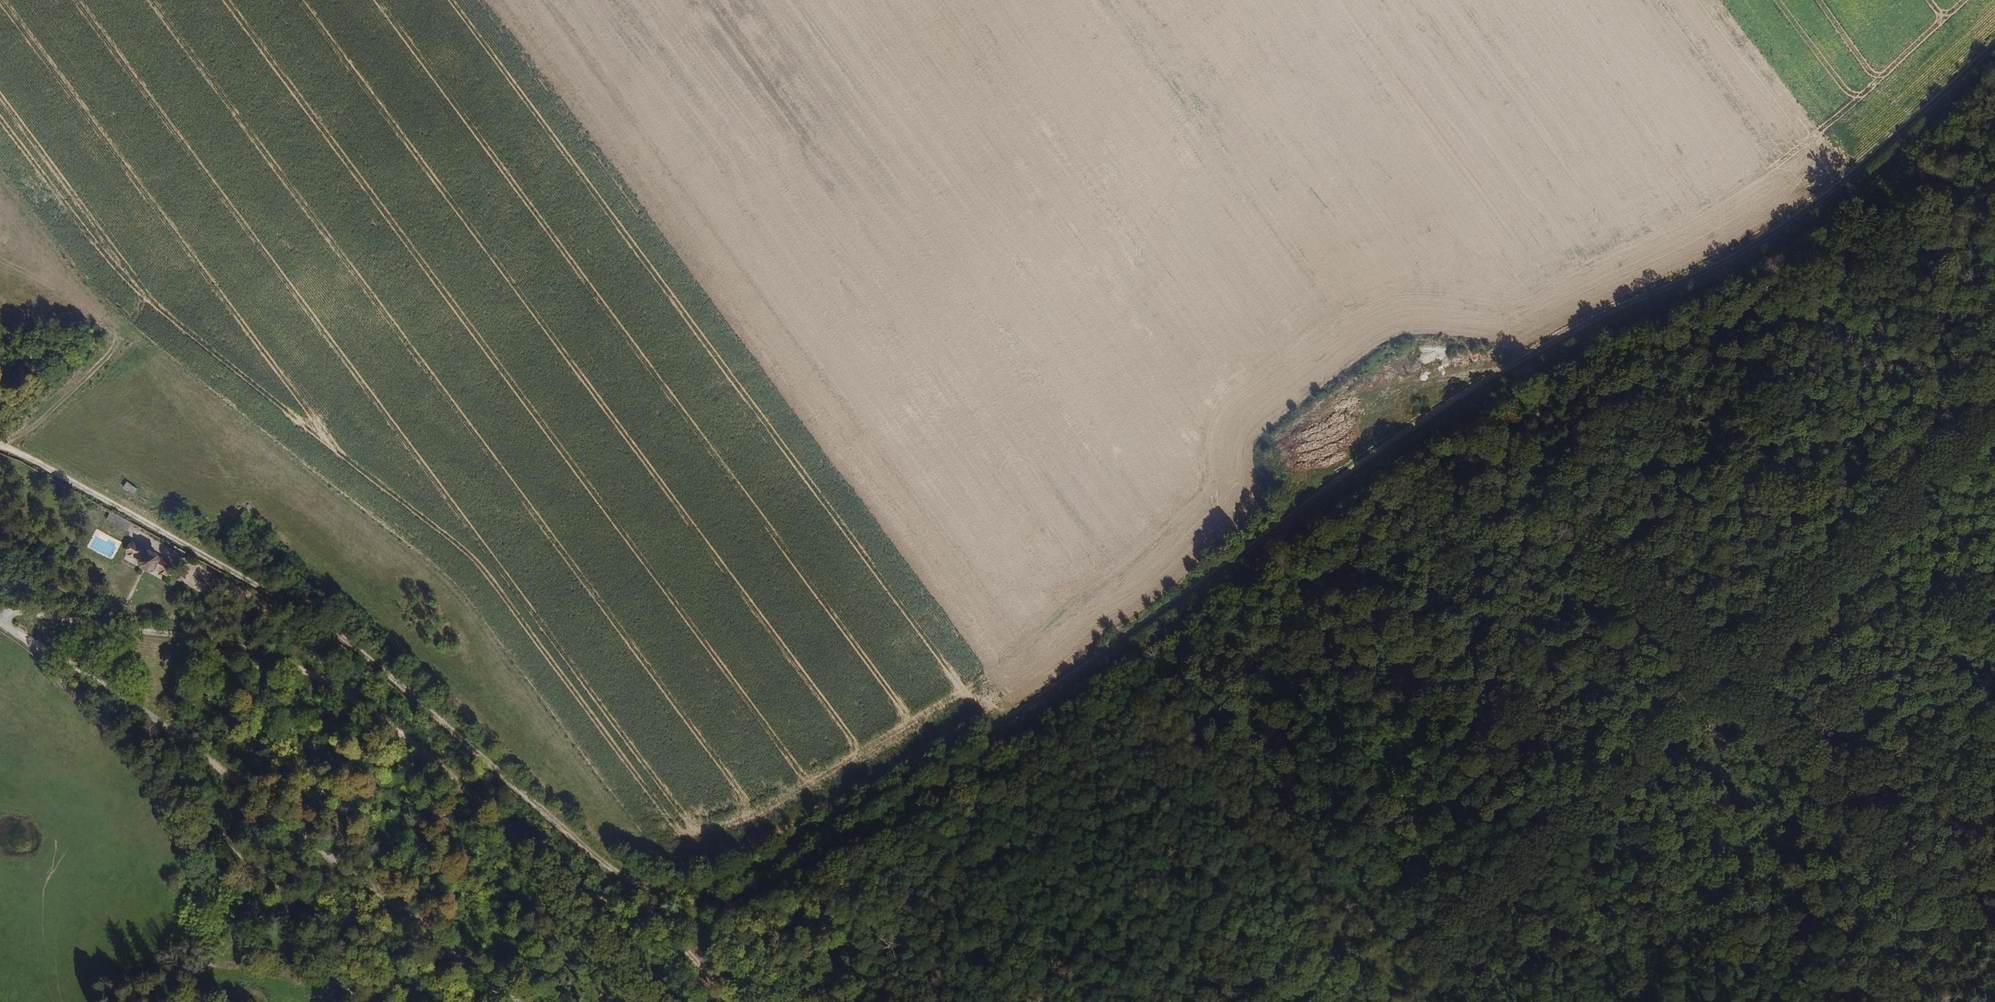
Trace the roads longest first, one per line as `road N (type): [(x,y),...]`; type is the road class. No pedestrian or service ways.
road 1 (track): [(1994,44),(1791,220),(1523,358),(1425,418),(1341,488),(907,793),(720,892),(666,895),(611,869),(338,634),(0,445)]
road 2 (track): [(157,721),(235,860),(290,931),(366,1001)]

